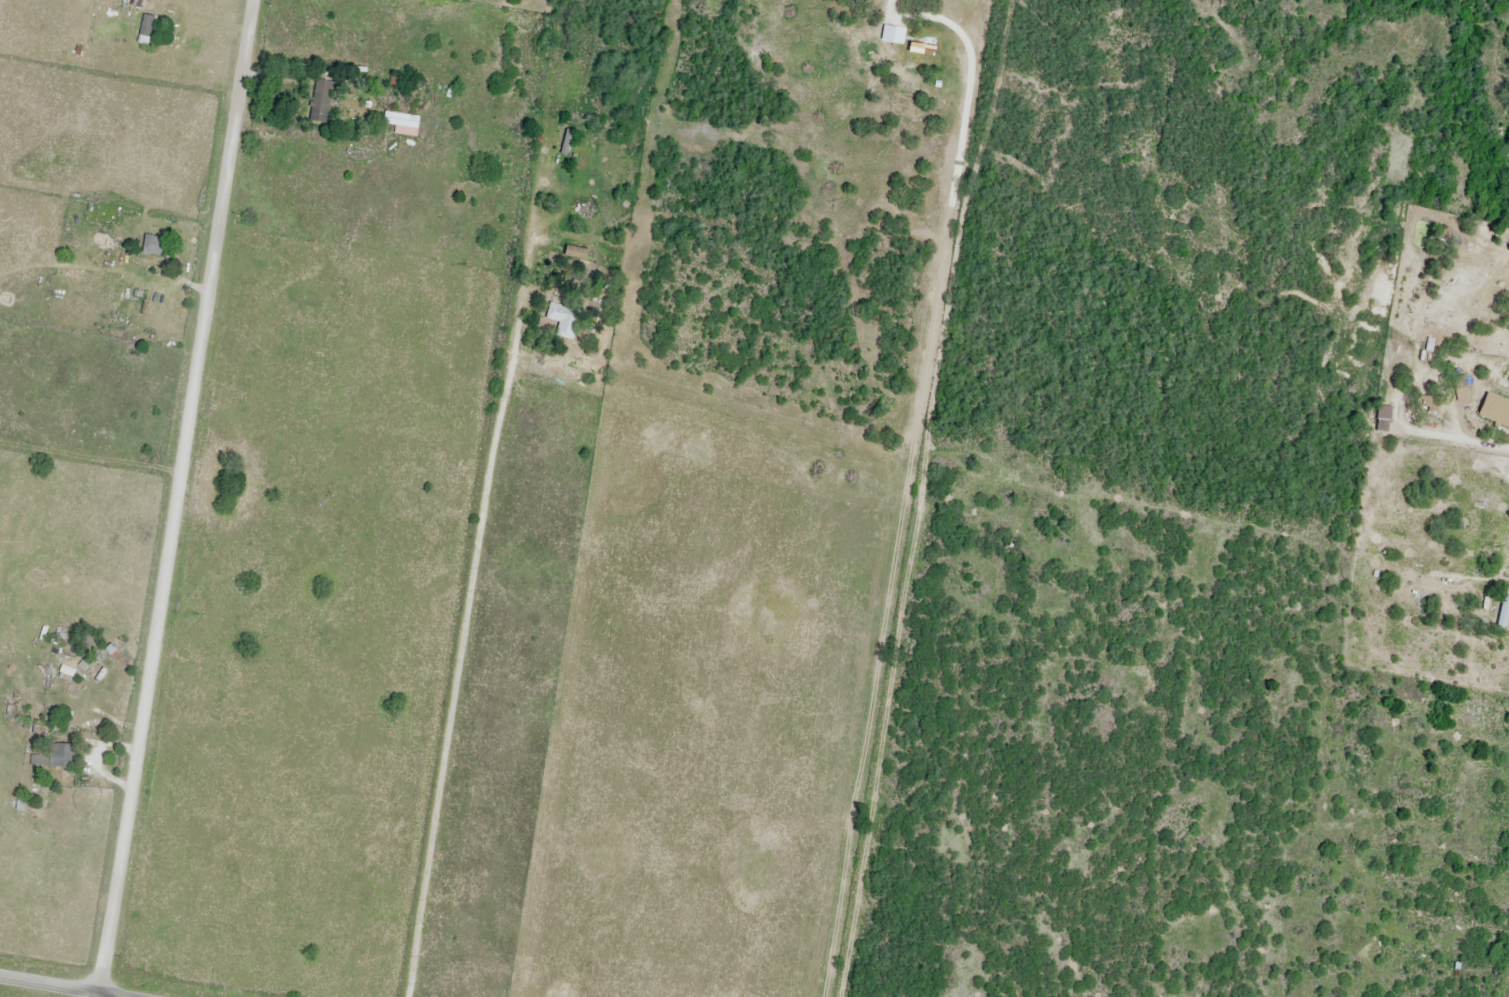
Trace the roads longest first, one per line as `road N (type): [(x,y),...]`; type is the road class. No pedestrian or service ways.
road 1 (residential): [(97,993),(253,0)]
road 2 (tertiary): [(0,976),(121,996)]

